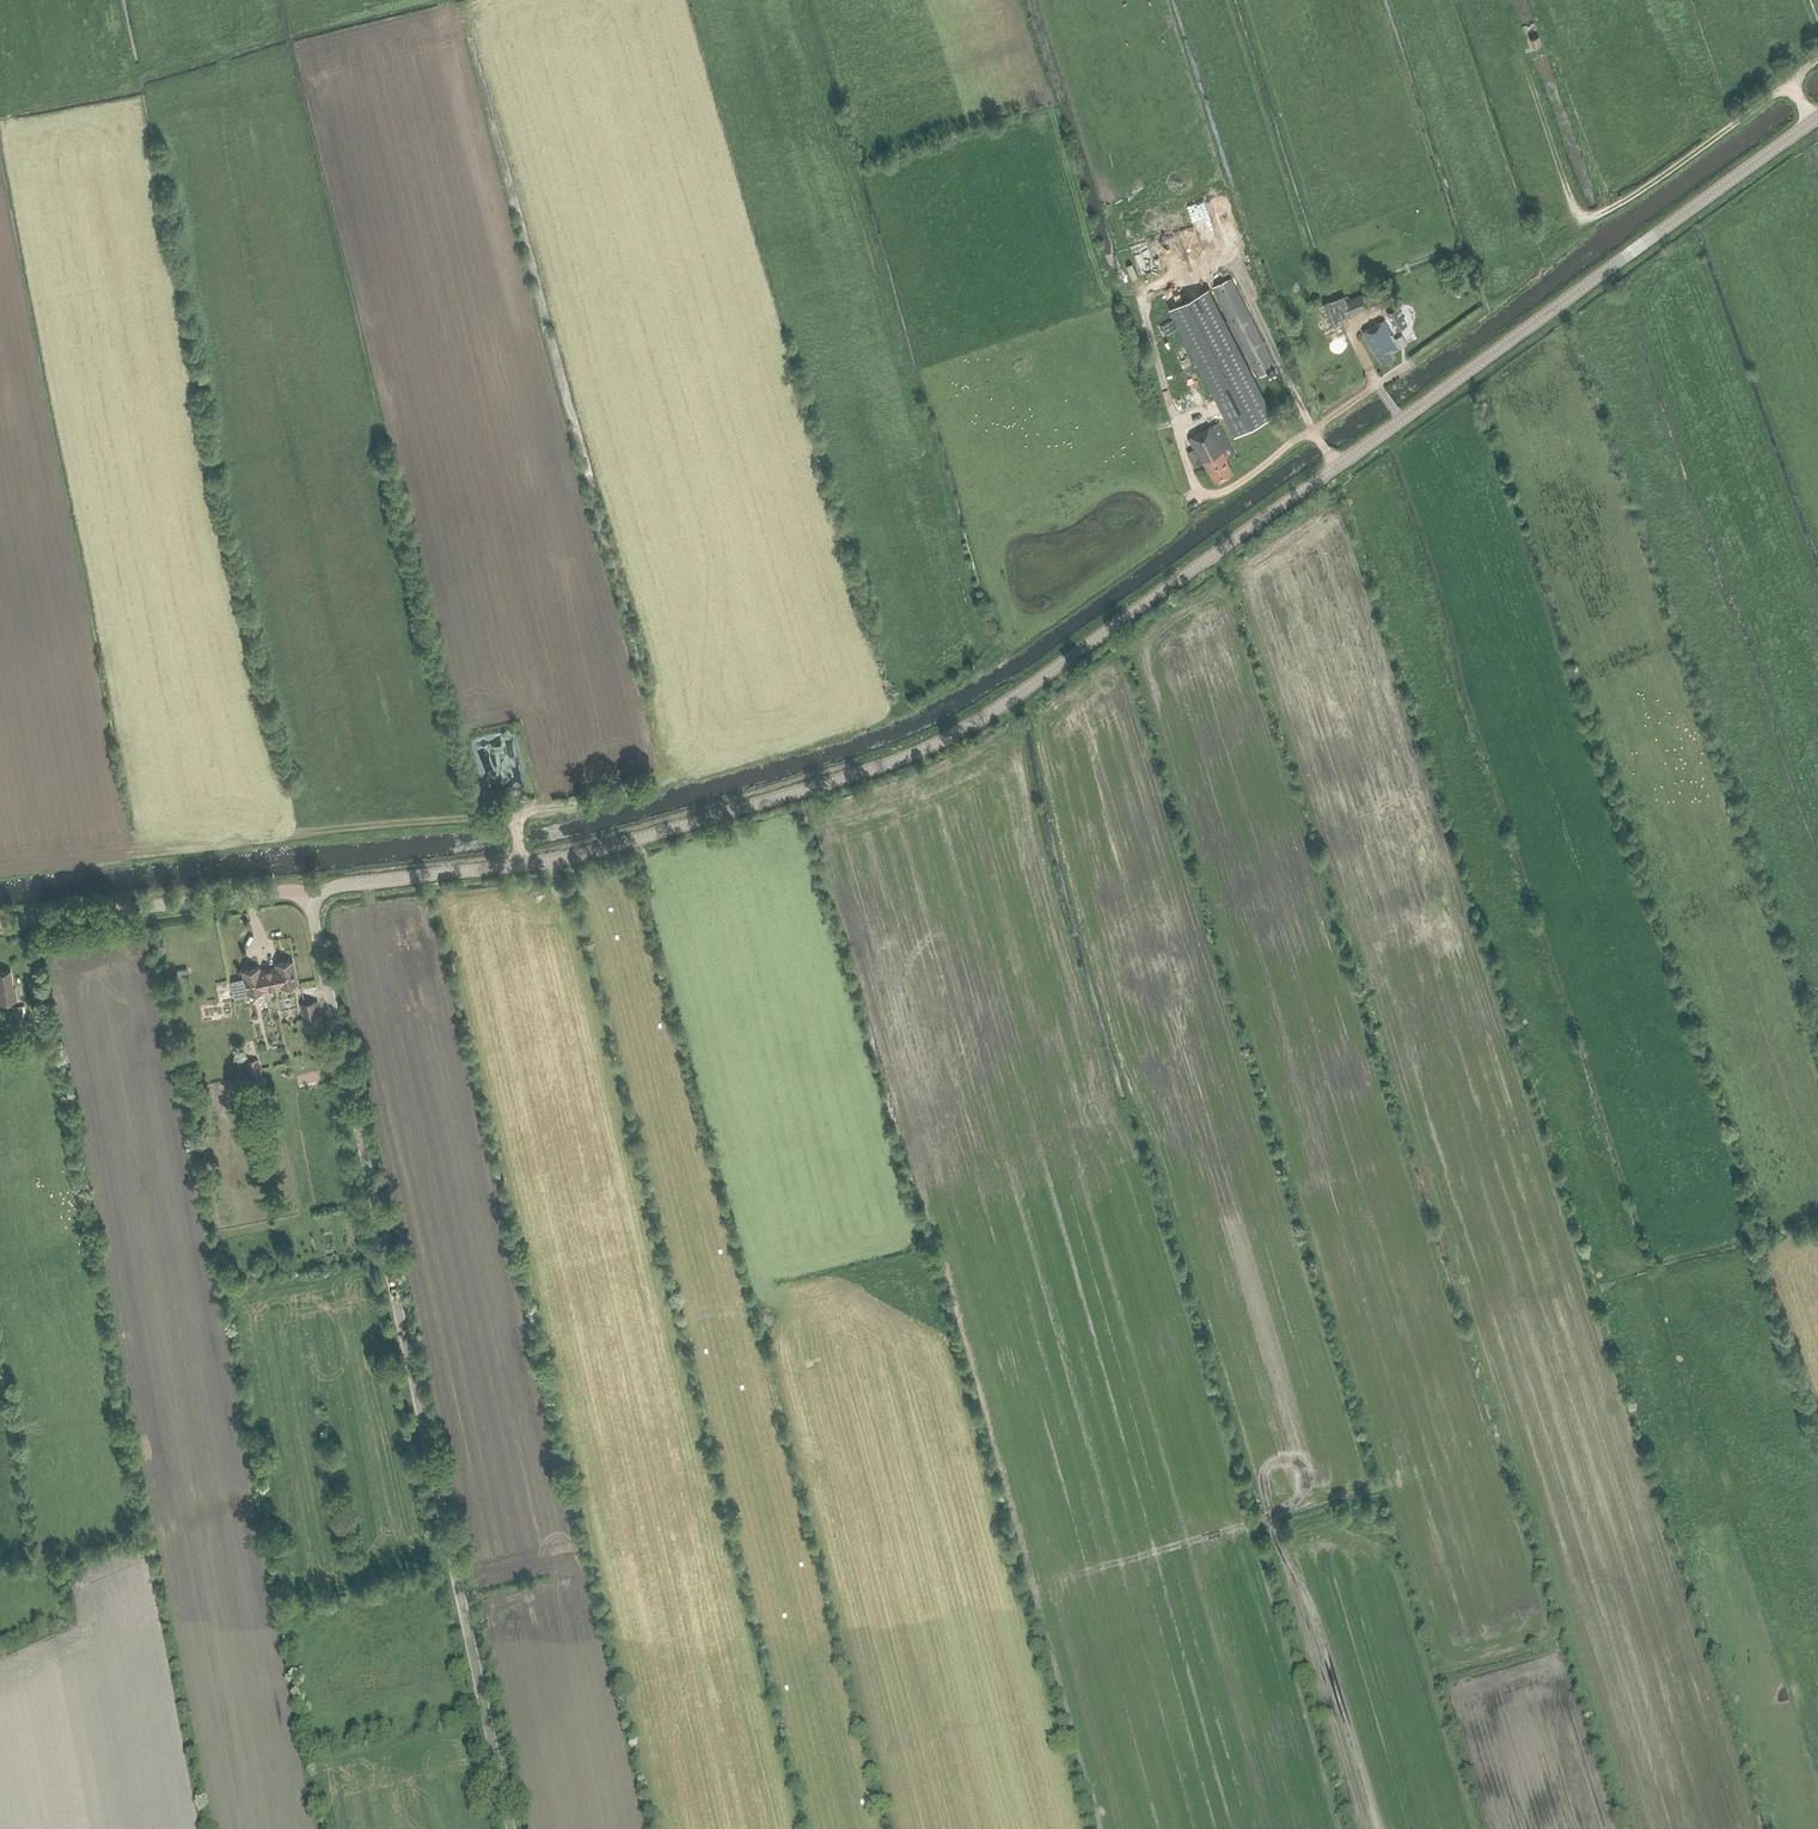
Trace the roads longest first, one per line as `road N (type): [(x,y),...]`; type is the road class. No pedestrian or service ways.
road 1 (tertiary): [(317,900),(341,885),(622,845),(856,779),(970,731),(1817,117)]
road 2 (unclassified): [(512,1828),(314,922),(317,900)]
road 3 (track): [(1814,120),(1793,89),(1783,89),(1602,224),(1587,227),(1520,47)]
road 4 (tertiary): [(317,900),(277,892),(0,922)]
road 5 (track): [(1199,496),(1226,493),(1413,362)]

